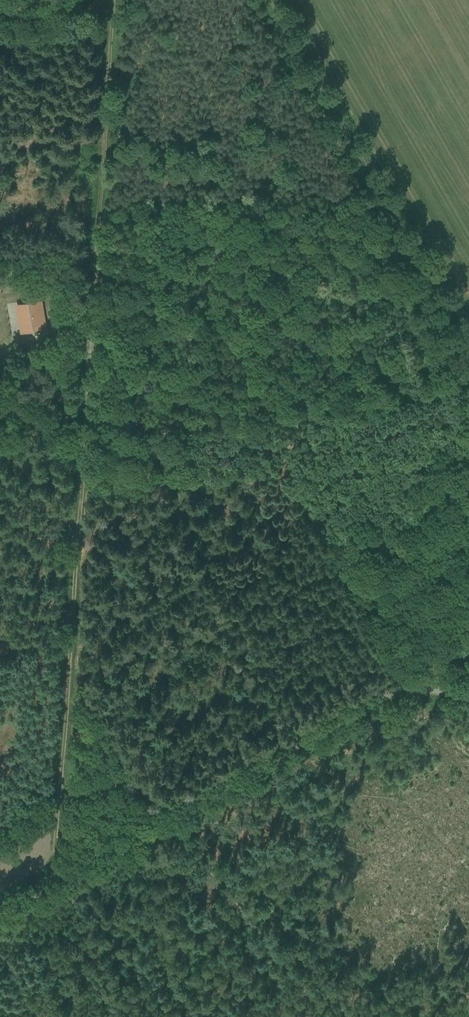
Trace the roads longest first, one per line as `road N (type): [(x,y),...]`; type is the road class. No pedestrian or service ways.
road 1 (unclassified): [(0,909),(388,690)]
road 2 (track): [(468,355),(259,0)]
road 3 (track): [(331,1016),(159,819)]

